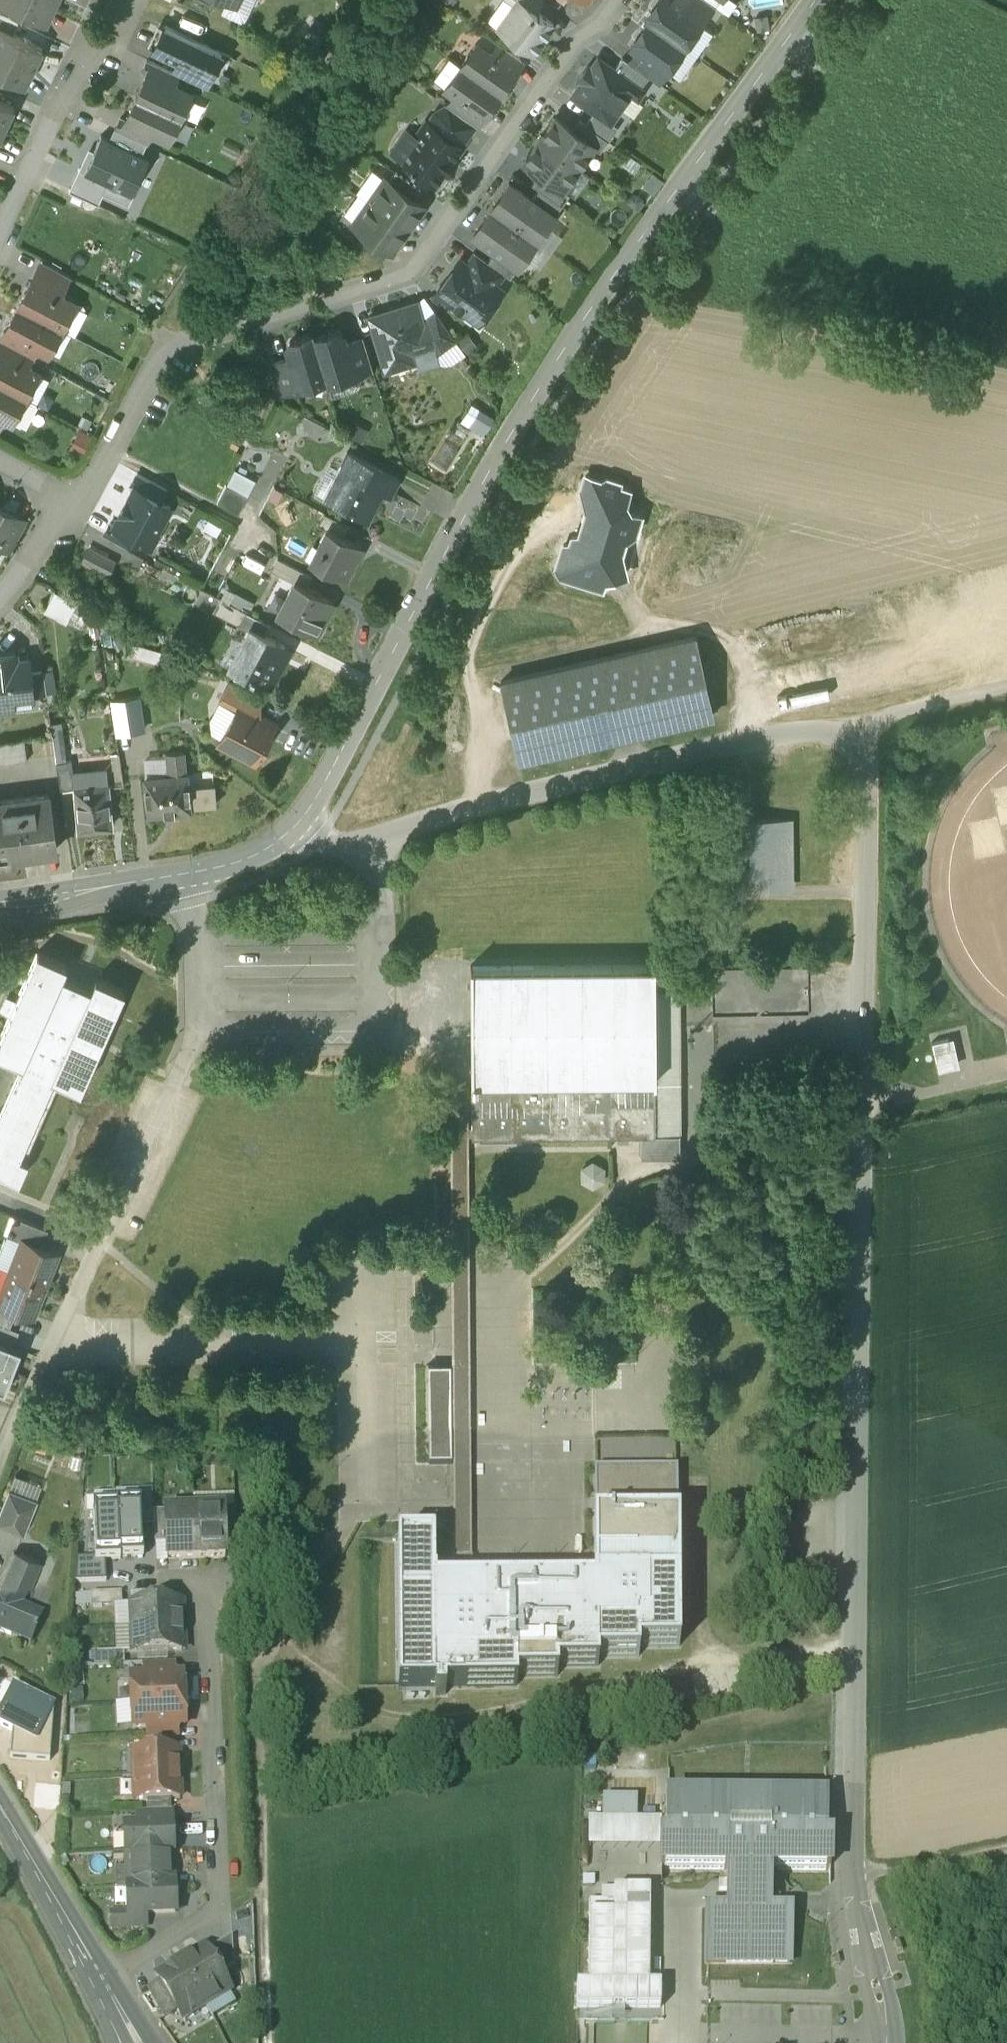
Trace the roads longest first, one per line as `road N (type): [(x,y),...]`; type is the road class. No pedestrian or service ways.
road 1 (residential): [(885,2042),(858,1887),(871,715)]
road 2 (tertiary): [(816,0),(582,318),(489,464),(328,778),(297,823)]
road 3 (residential): [(70,497),(159,341),(406,272),(569,40),(599,23),(615,0)]
road 4 (residential): [(297,823),(319,838),(353,840),(871,715)]
road 5 (residential): [(198,1001),(195,1041),(0,1472)]
road 6 (residential): [(0,230),(57,109),(84,95),(128,0)]
road 7 (tertiary): [(0,1809),(98,1975)]
road 8 (track): [(858,1887),(1006,1858)]
road 9 (track): [(871,715),(1006,684)]
road 10 (tertiary): [(297,823),(256,856),(181,874)]
road 11 (residential): [(198,1001),(199,932),(181,874)]
road 12 (tertiary): [(0,911),(89,900),(122,885)]
road 13 (tertiary): [(122,885),(0,896)]
road 14 (residential): [(0,594),(40,552),(70,497)]

